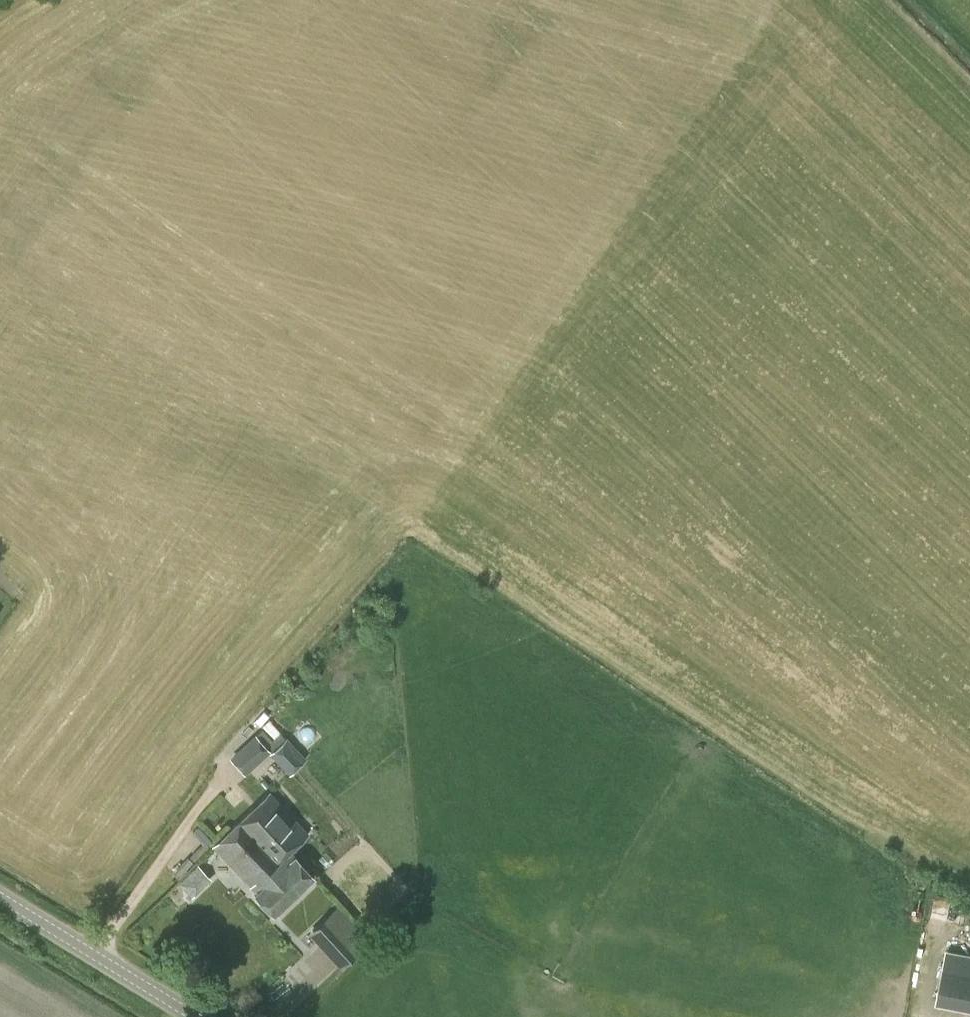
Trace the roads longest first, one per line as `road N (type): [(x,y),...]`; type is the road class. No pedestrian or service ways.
road 1 (tertiary): [(0,896),(197,1016)]

